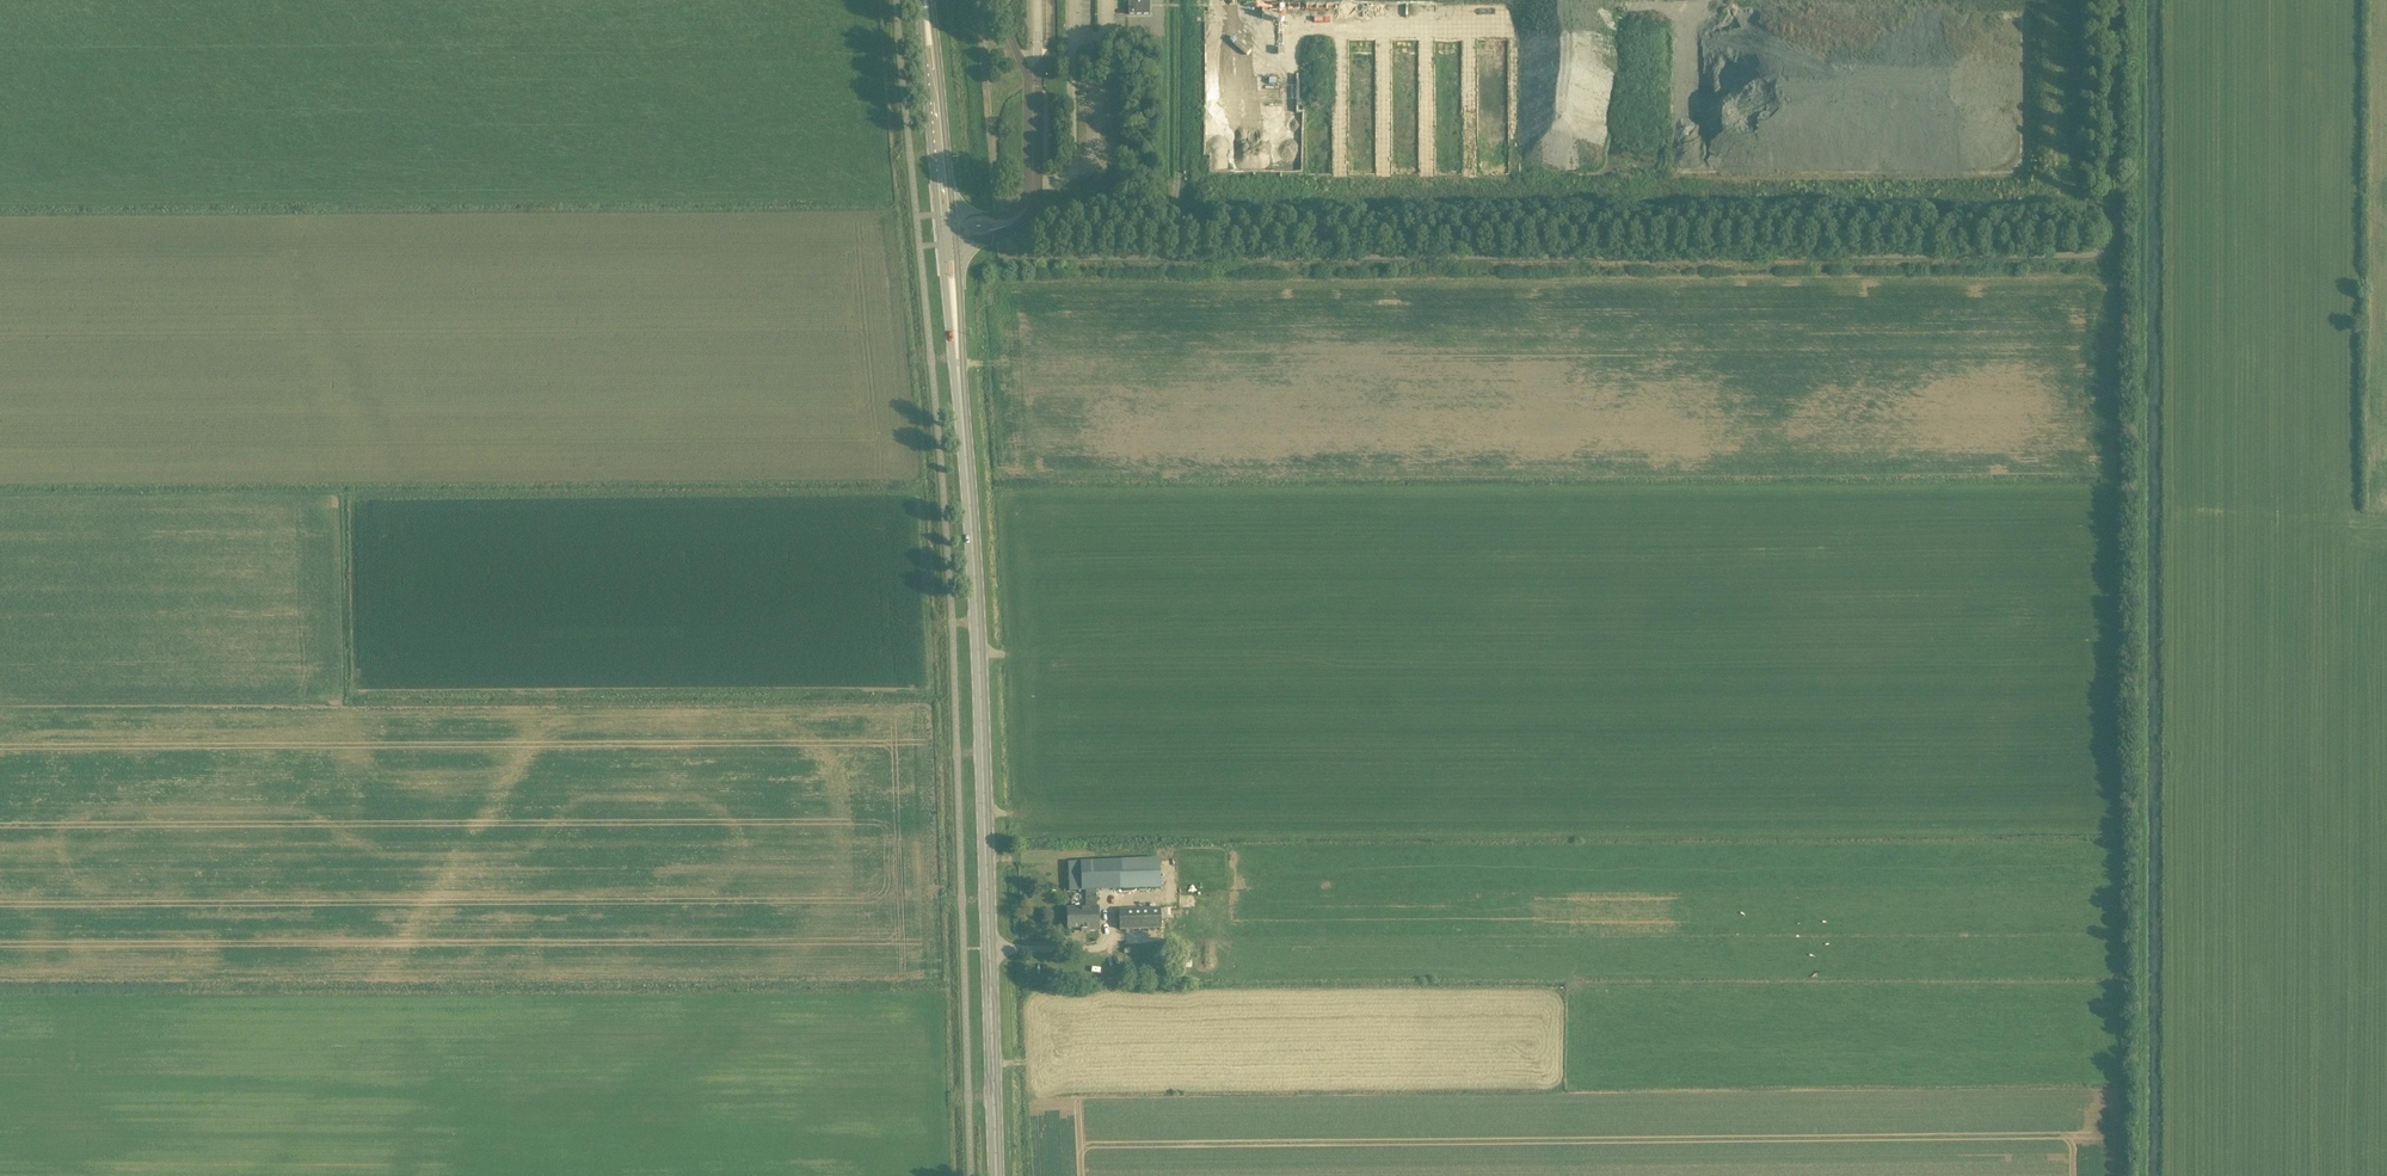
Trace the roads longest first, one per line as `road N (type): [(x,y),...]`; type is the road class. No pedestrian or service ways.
road 1 (primary): [(999,1175),(980,621),(928,0)]

